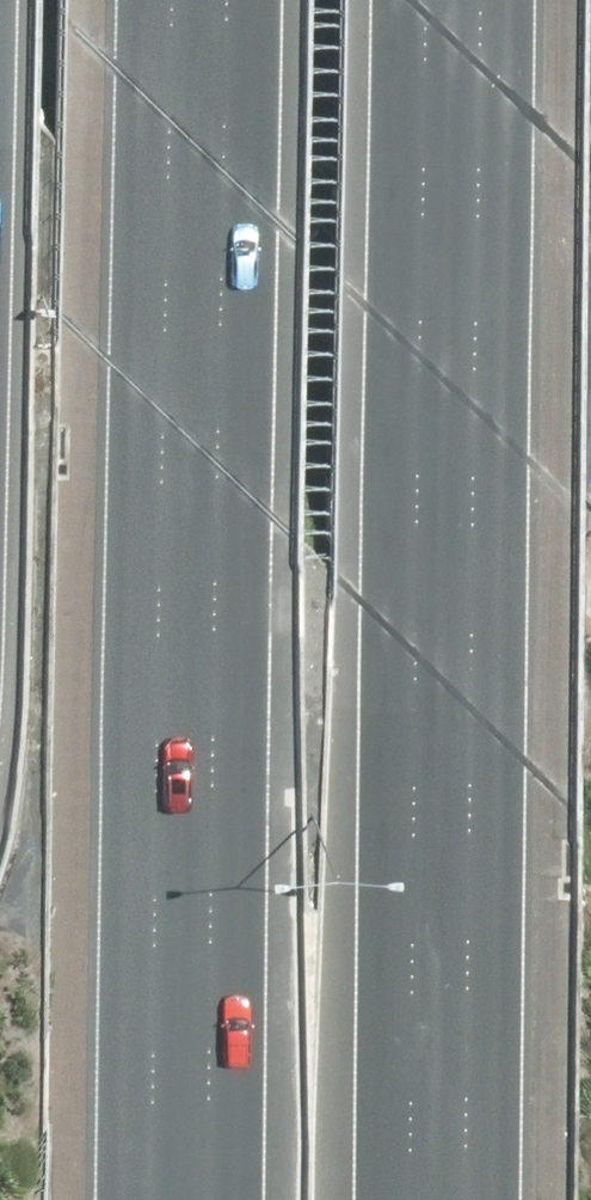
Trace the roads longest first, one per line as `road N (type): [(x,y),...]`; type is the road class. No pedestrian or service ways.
road 1 (motorway): [(452,0),(432,1199)]
road 2 (motorway): [(184,1199),(199,0)]
road 3 (primary): [(590,352),(232,0)]

